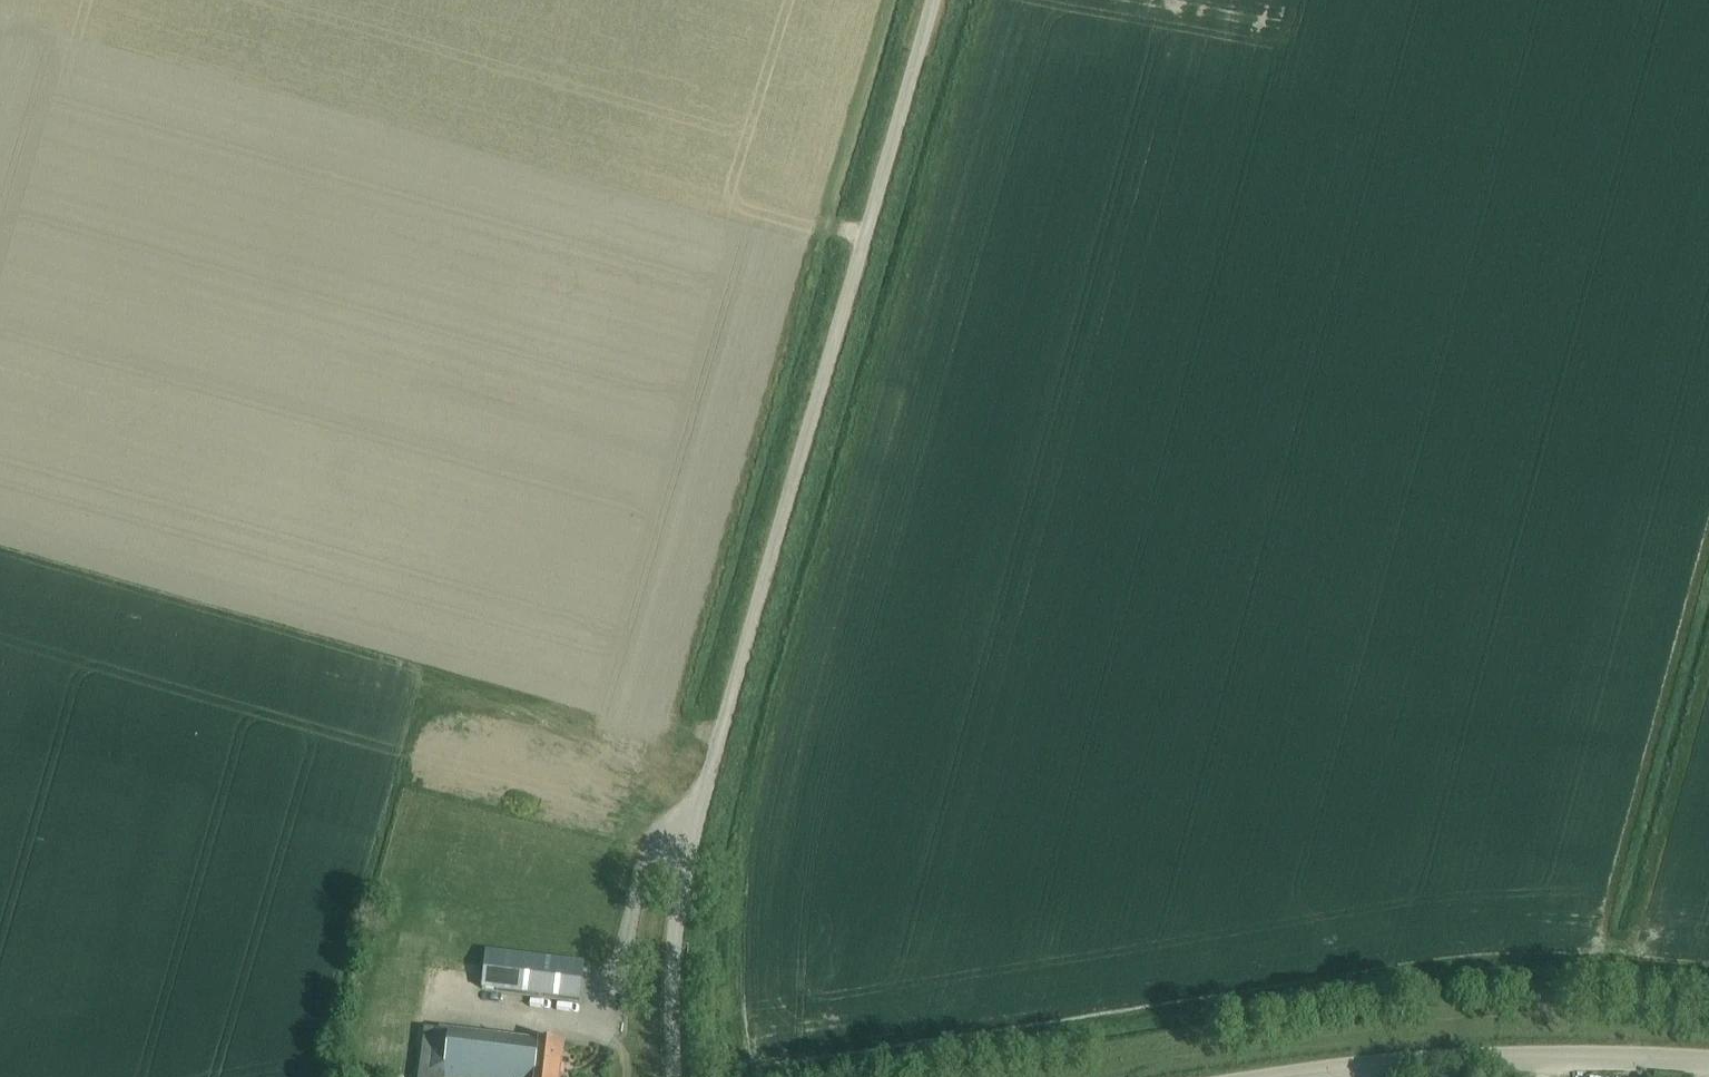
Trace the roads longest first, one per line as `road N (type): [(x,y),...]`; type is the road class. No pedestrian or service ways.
road 1 (unclassified): [(674,1076),(673,987),(692,835),(937,0)]
road 2 (unclassified): [(1306,1076),(1537,1060),(1708,1063)]

